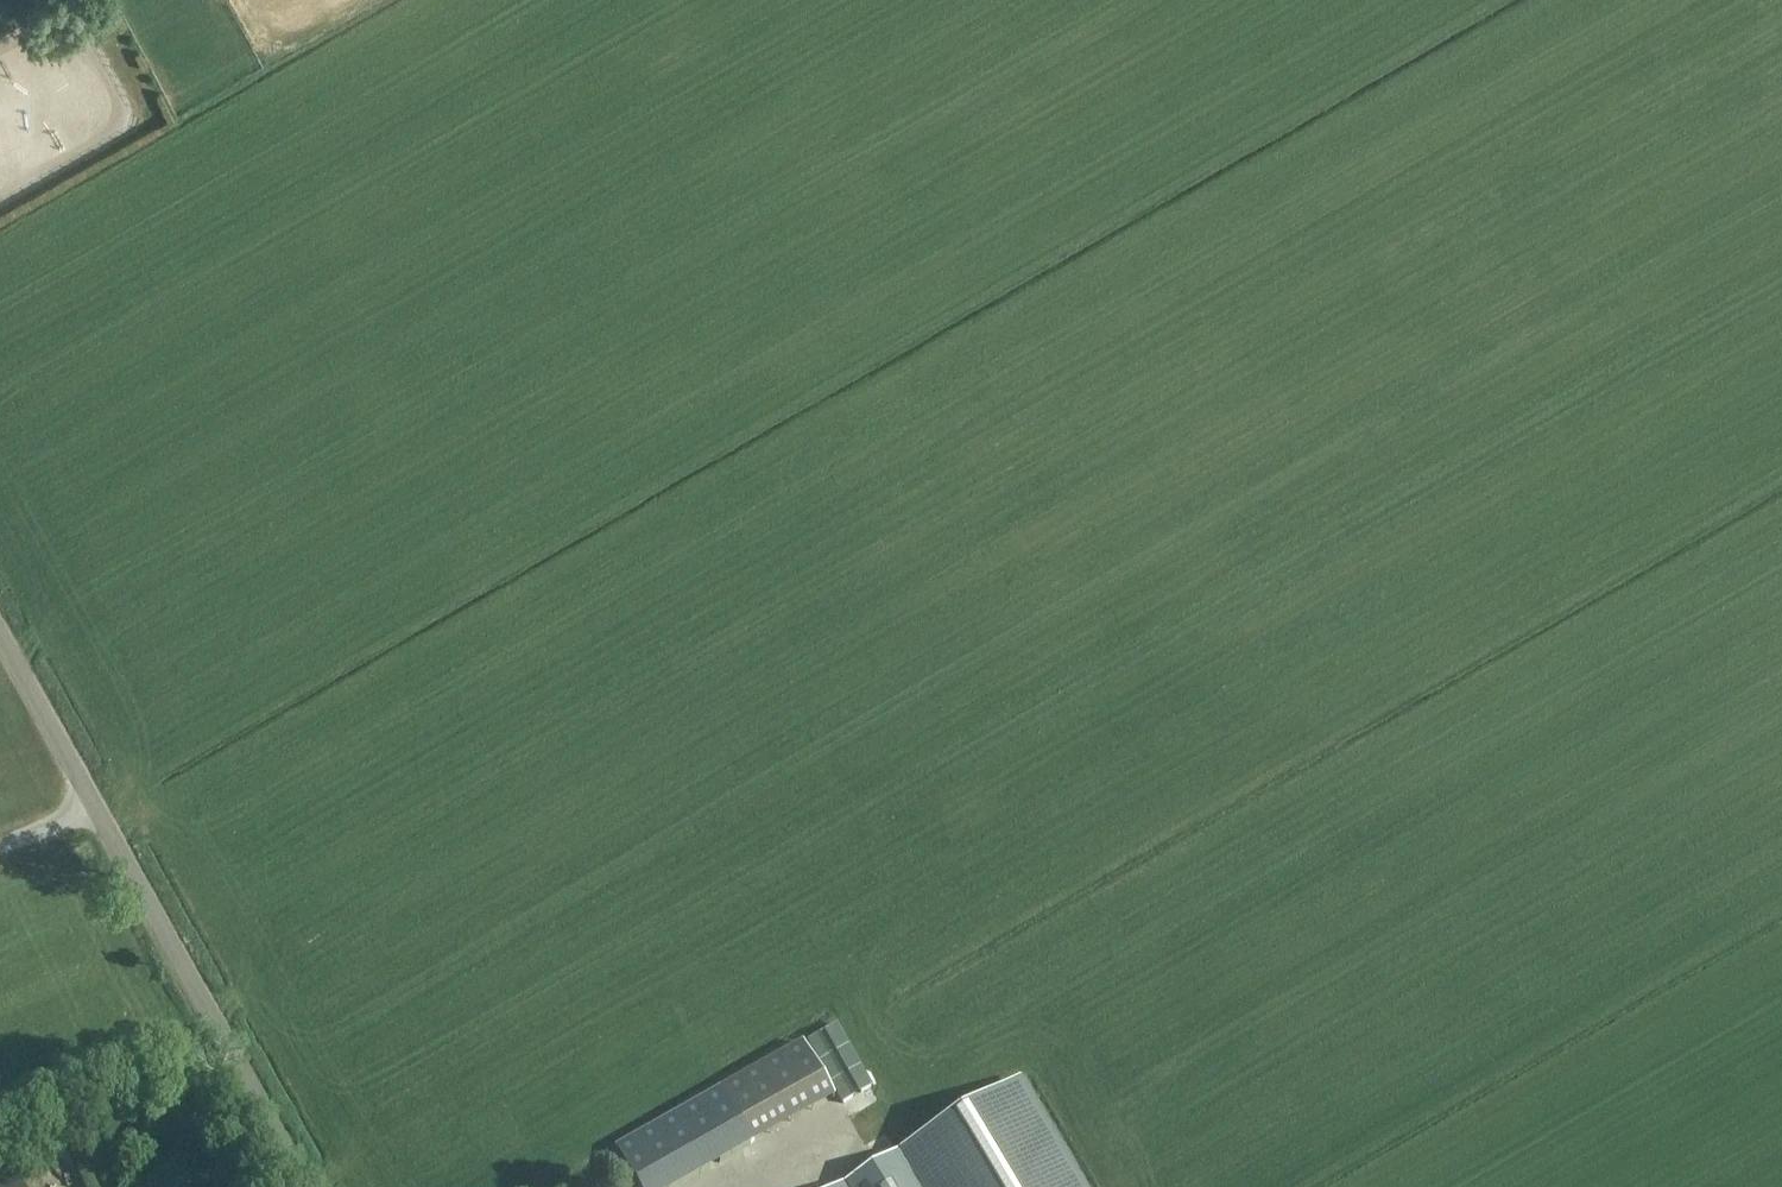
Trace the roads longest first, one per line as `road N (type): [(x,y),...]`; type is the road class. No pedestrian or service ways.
road 1 (unclassified): [(302,1186),(0,641)]

